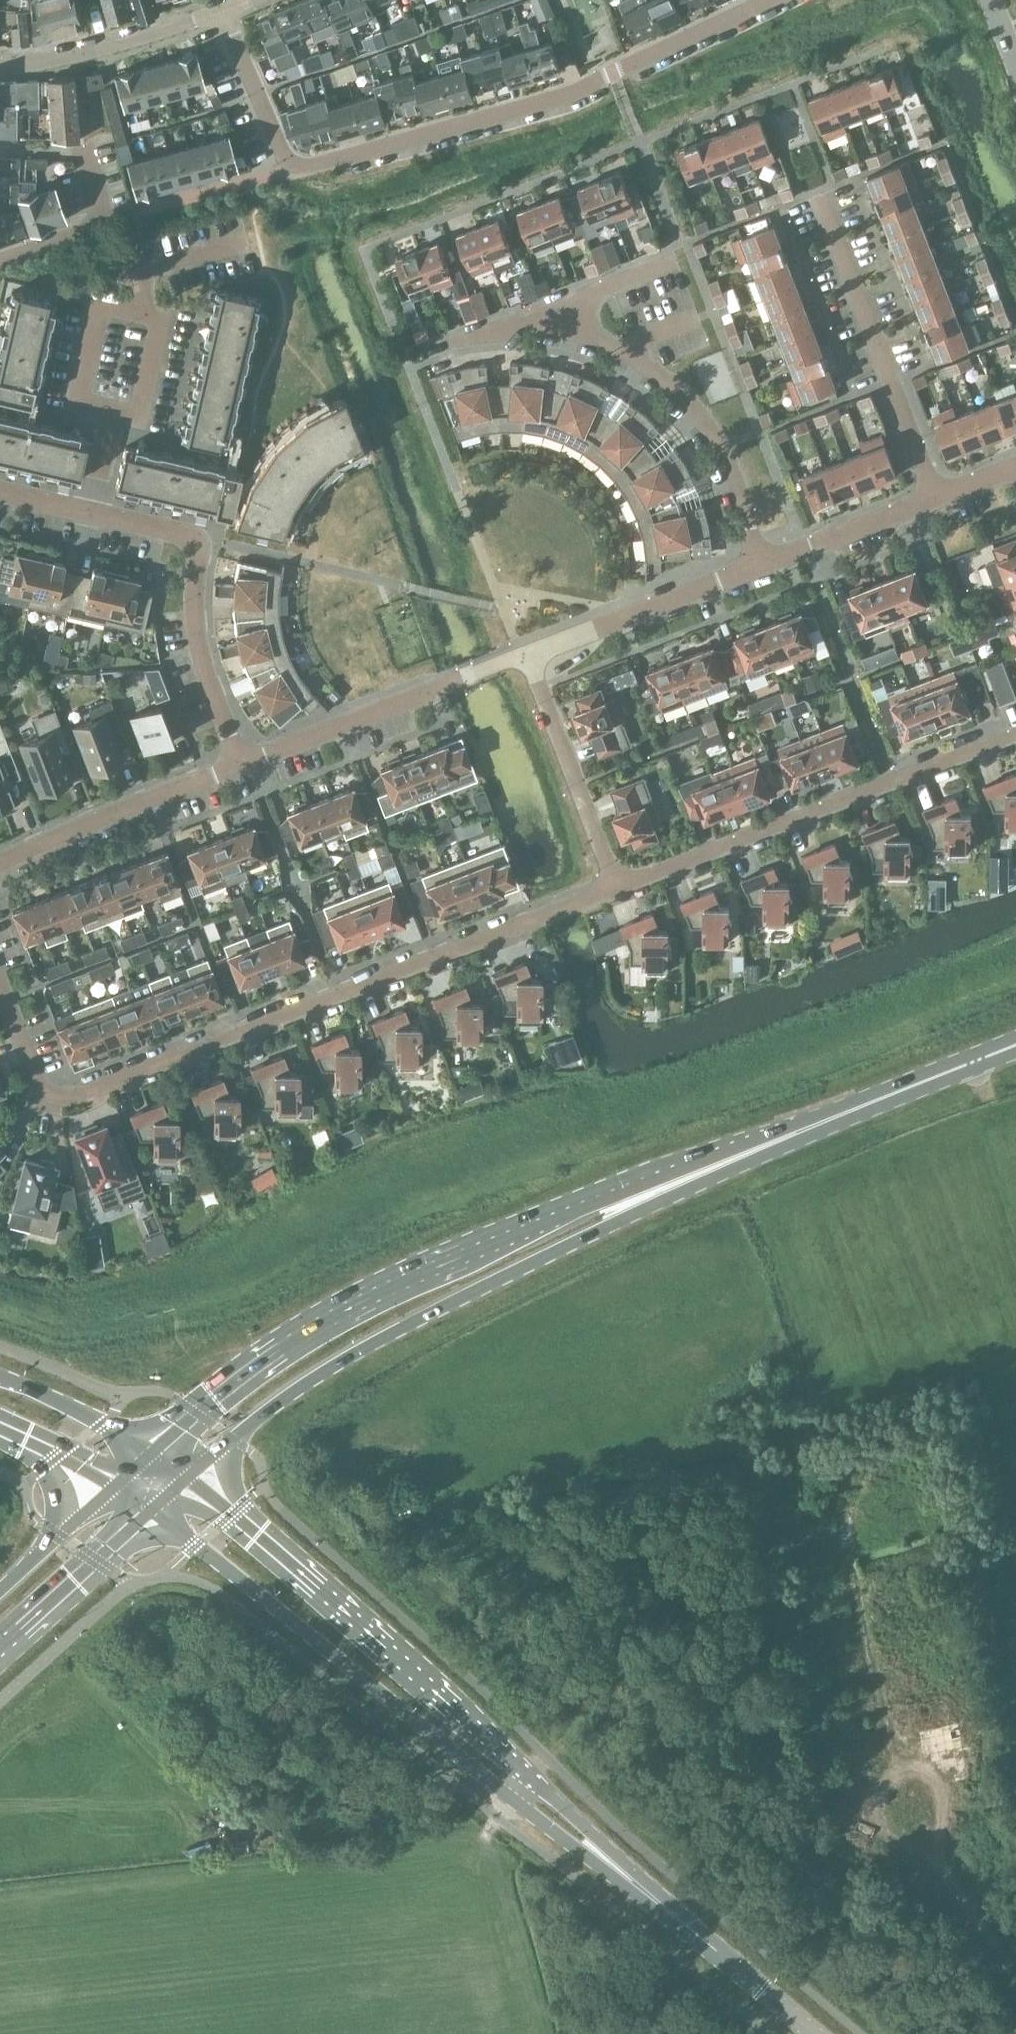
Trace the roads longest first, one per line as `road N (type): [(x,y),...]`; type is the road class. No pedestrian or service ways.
road 1 (secondary): [(1015,1043),(581,1205),(349,1313),(278,1355),(155,1455)]
road 2 (secondary): [(190,1479),(287,1397),(362,1350),(652,1208),(1015,1049)]
road 3 (residential): [(0,976),(46,1096),(65,1104),(618,890)]
road 4 (tertiary): [(157,1508),(409,1719),(583,1842)]
road 5 (tertiary): [(583,1842),(431,1689),(190,1479)]
road 6 (residential): [(294,172),(520,112),(780,0)]
road 7 (residential): [(763,562),(724,448),(681,395),(626,349),(562,323),(509,331),(412,365)]
road 8 (track): [(450,1470),(512,1552),(533,1648),(578,1696),(579,1709),(564,1747),(515,1793),(482,1845)]
road 9 (residential): [(0,493),(211,540),(198,625),(241,764)]
road 10 (residential): [(618,890),(1015,733)]
road 11 (track): [(845,1513),(899,1774),(881,1786),(871,1828),(886,1849),(913,1862),(941,1857)]
road 12 (residential): [(935,495),(821,196)]
road 13 (residential): [(241,764),(526,654)]
road 14 (tertiary): [(583,1842),(810,2033)]
road 15 (residential): [(0,867),(241,764)]
road 16 (track): [(899,1774),(927,1775),(945,1794),(951,1832),(941,1857),(949,1878),(1015,1978)]
road 17 (residential): [(526,654),(763,562)]
road 18 (residential): [(618,890),(526,654)]
road 19 (residential): [(0,67),(90,53),(222,11)]
road 20 (secondary): [(0,1652),(157,1508)]
road 21 (residential): [(763,562),(935,495)]
road 22 (residential): [(294,172),(222,11)]
road 23 (secondary): [(155,1455),(104,1423),(0,1382)]
road 24 (secondary): [(118,1488),(0,1596)]
road 25 (secondary): [(0,1435),(118,1488)]

